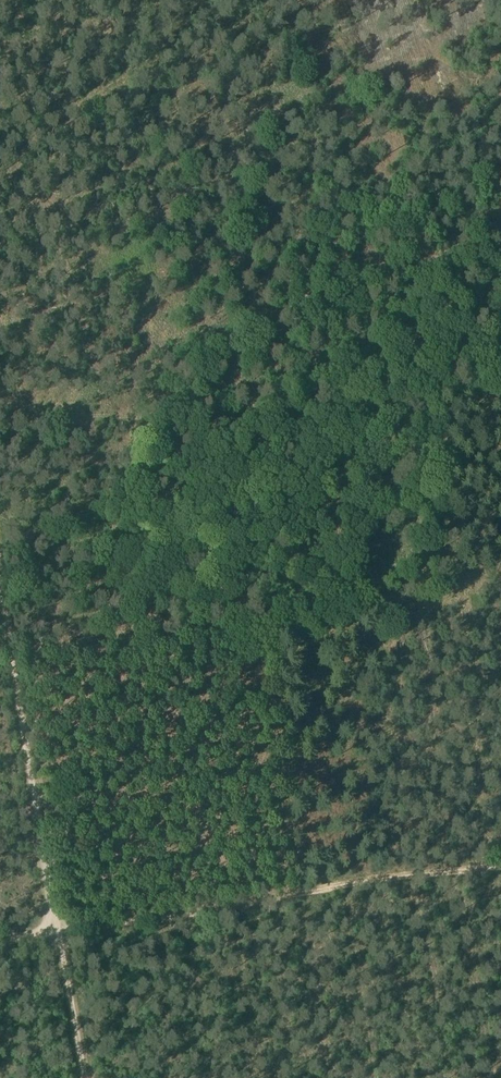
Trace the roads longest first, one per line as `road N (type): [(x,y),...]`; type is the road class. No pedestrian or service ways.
road 1 (track): [(500,184),(0,257)]
road 2 (track): [(500,869),(56,934)]
road 3 (track): [(0,576),(56,934)]
road 4 (track): [(56,934),(82,1077)]

